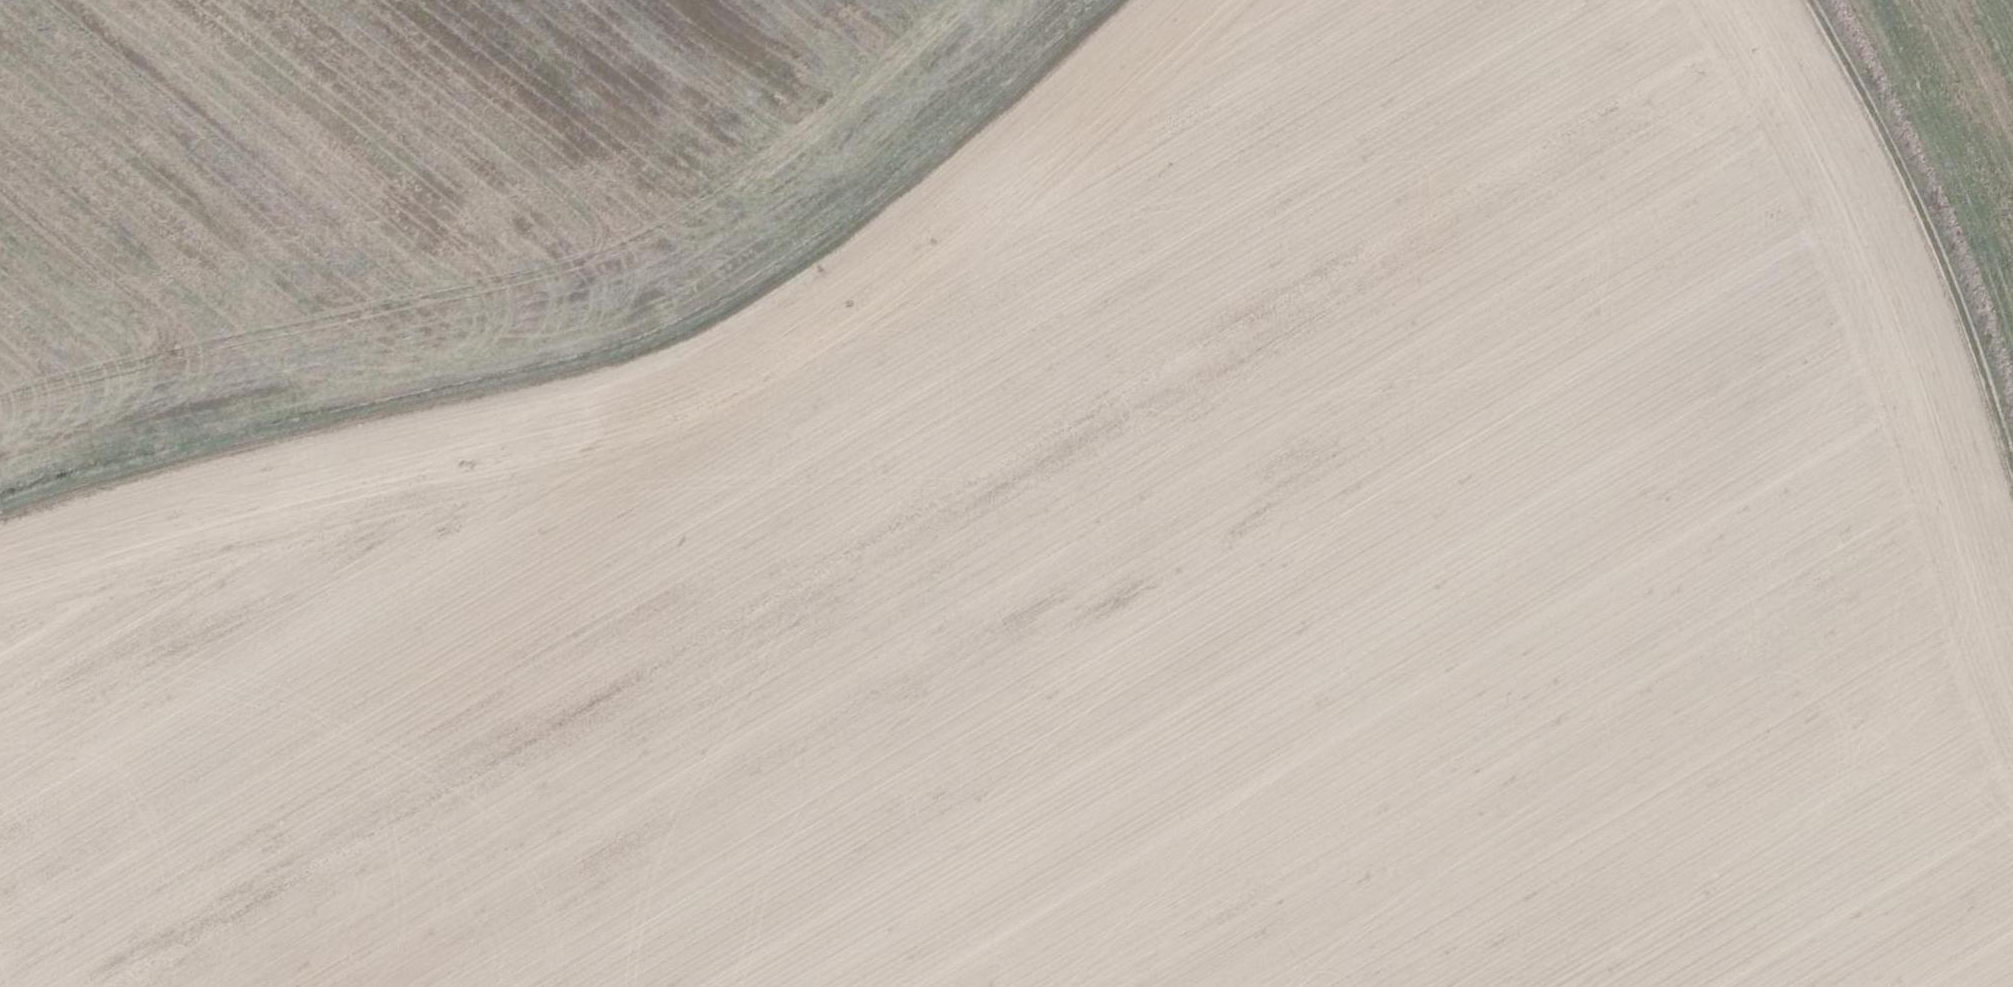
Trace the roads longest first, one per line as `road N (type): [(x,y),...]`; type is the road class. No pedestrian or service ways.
road 1 (track): [(0,516),(558,384),(699,337),(802,273),(1109,0)]
road 2 (track): [(2012,447),(1934,229),(1810,0)]

